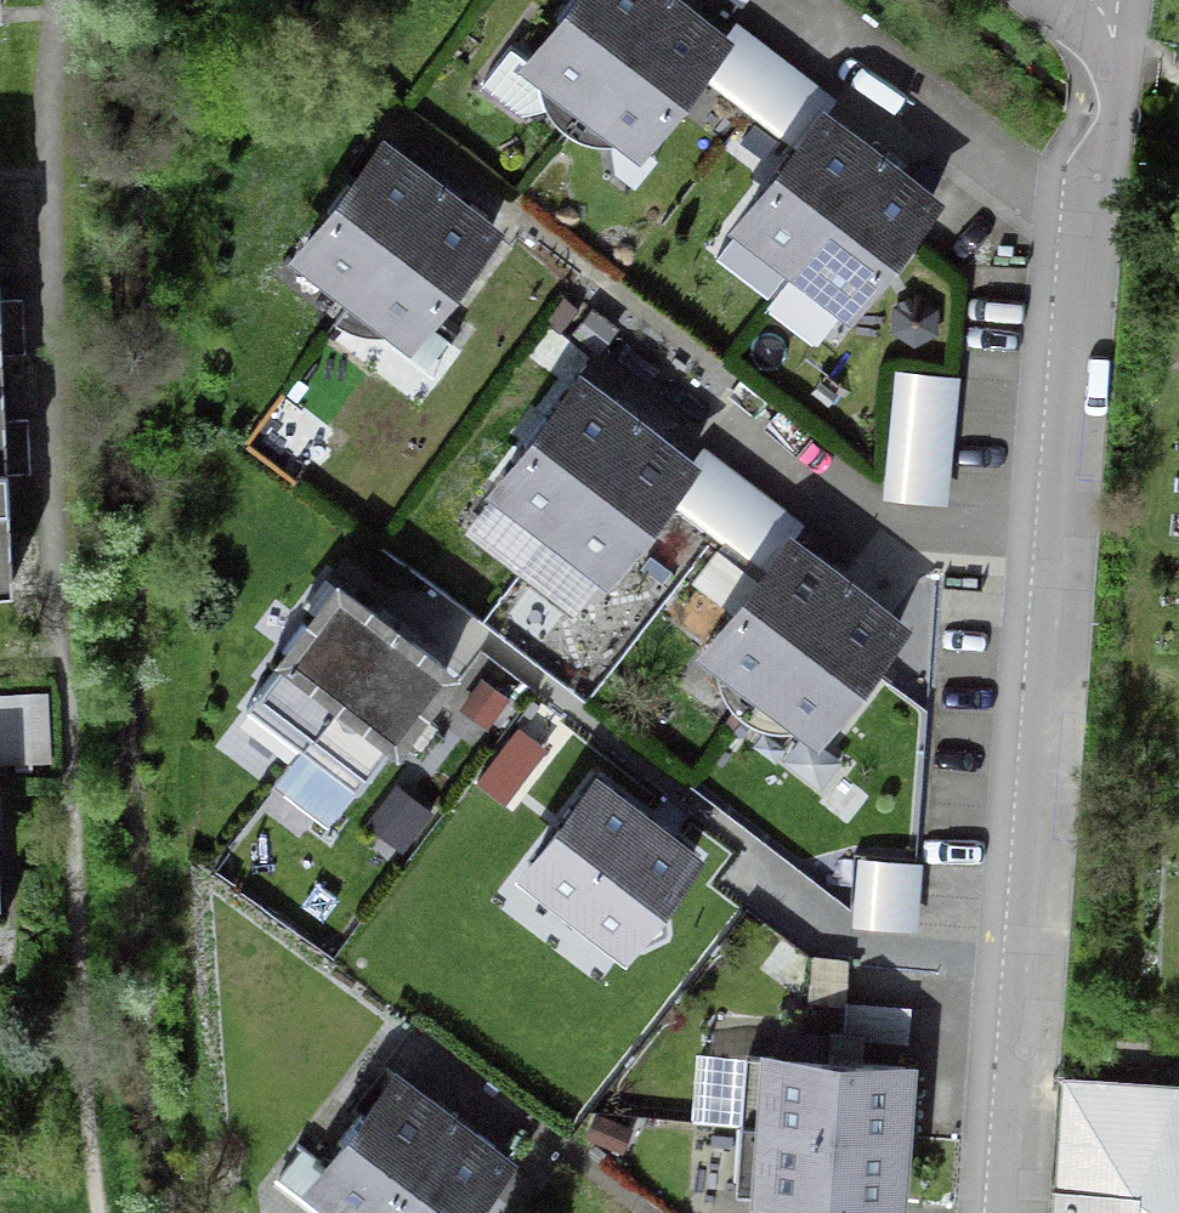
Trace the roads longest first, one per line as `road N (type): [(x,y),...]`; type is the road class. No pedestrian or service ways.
road 1 (residential): [(1116,0),(1064,218),(1001,1046),(998,1212)]

